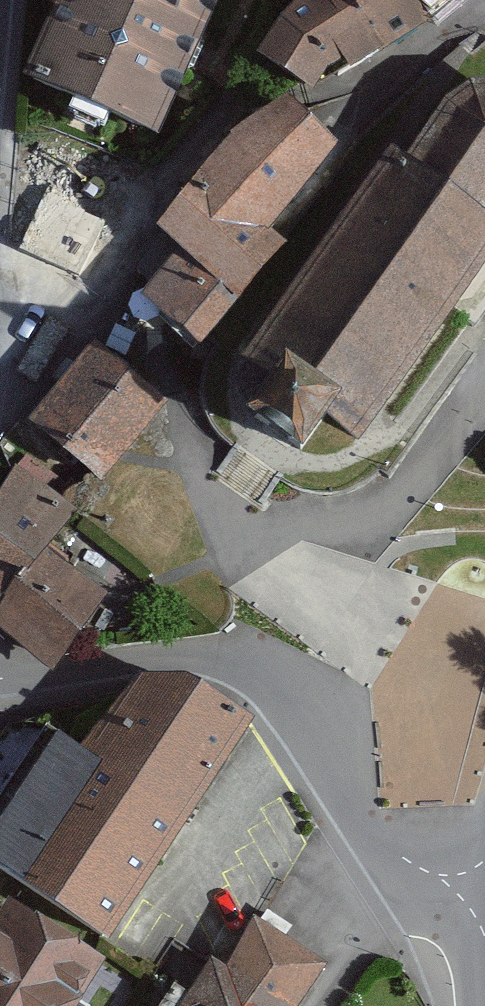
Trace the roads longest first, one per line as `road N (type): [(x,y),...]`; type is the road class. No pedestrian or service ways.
road 1 (residential): [(431,874),(399,857),(368,819),(320,713),(269,671),(176,651),(0,680)]

